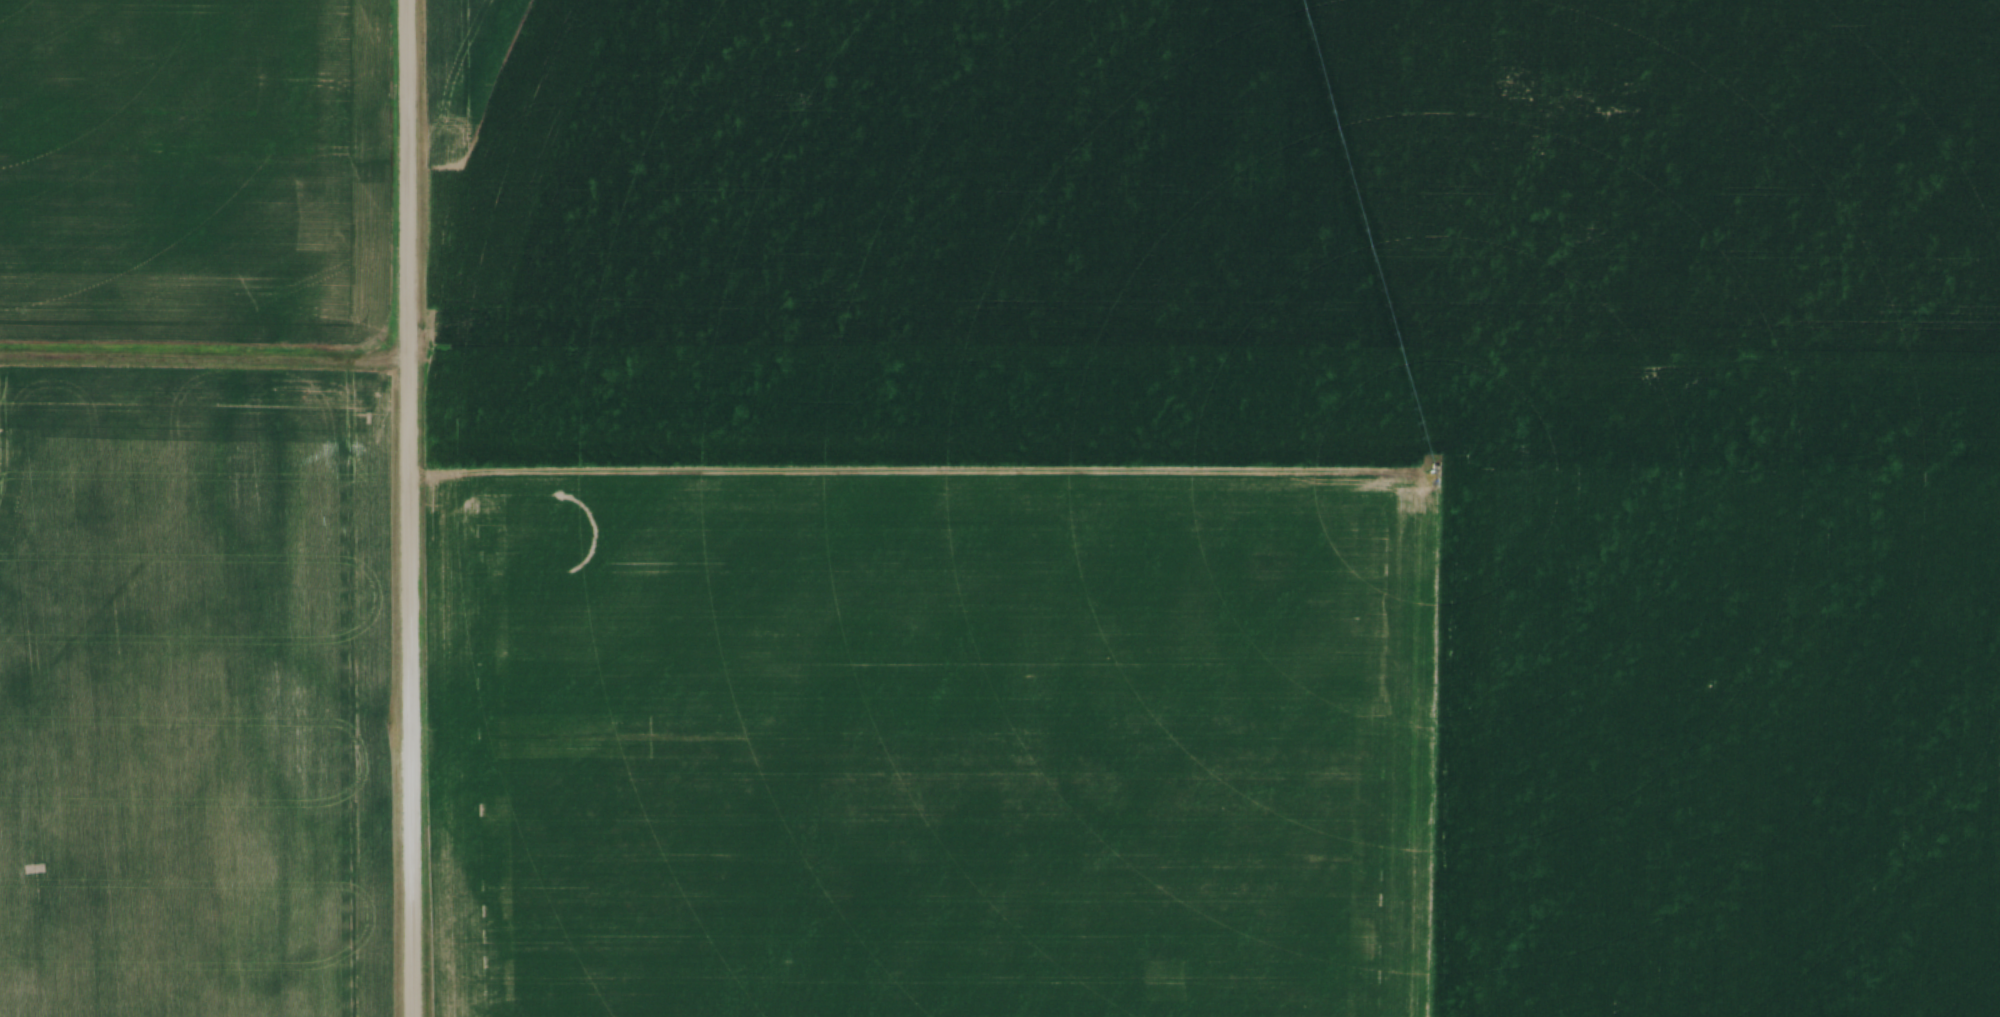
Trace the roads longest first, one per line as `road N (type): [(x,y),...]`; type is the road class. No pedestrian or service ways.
road 1 (residential): [(412,1016),(406,0)]

